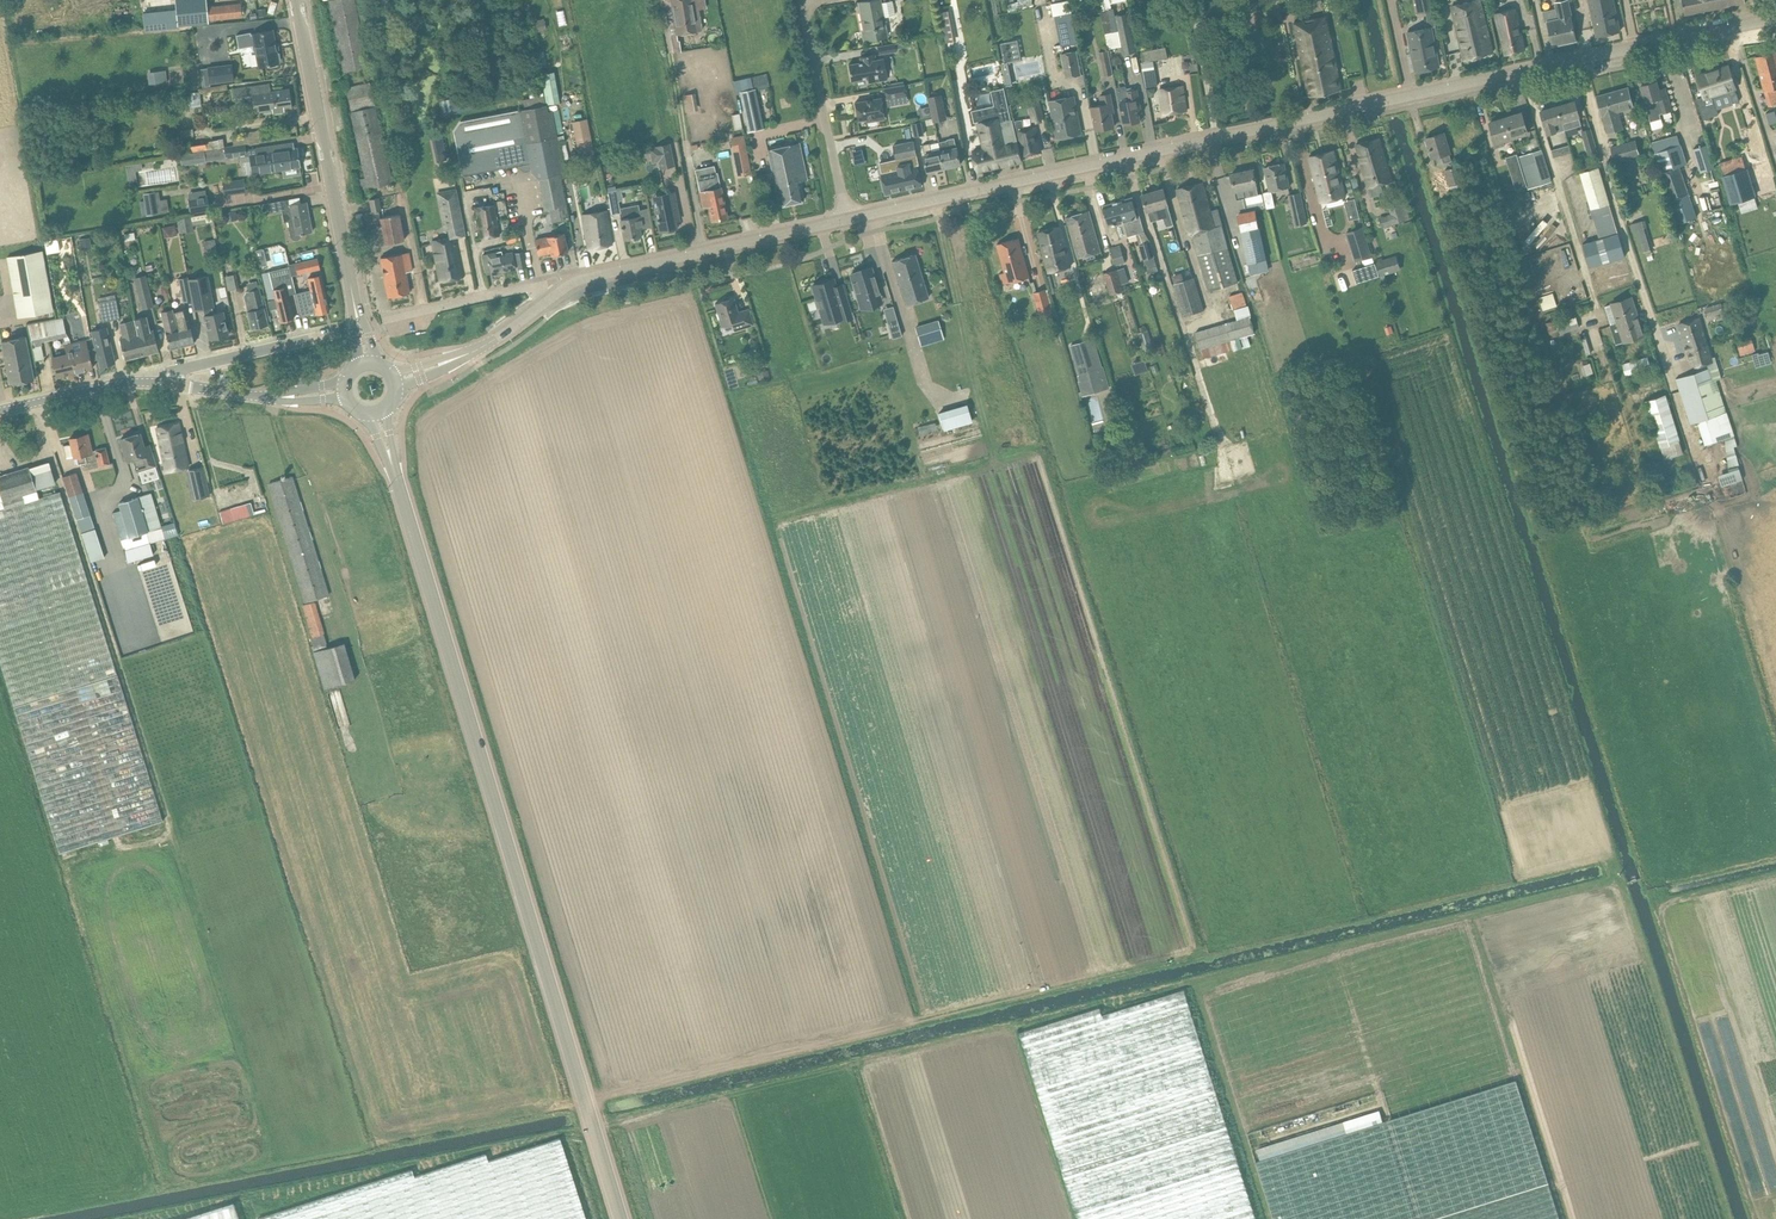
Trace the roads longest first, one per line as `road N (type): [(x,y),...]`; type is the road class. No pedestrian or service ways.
road 1 (secondary): [(848,220),(1775,20)]
road 2 (secondary): [(623,1218),(377,411)]
road 3 (track): [(1701,479),(1576,62)]
road 4 (track): [(1648,479),(1528,72)]
road 5 (tertiary): [(365,366),(297,0)]
road 6 (secondary): [(550,299),(587,277),(848,220)]
road 7 (unclassified): [(848,220),(802,0)]
road 8 (secondary): [(394,380),(470,352),(550,299)]
road 9 (secondary): [(0,411),(114,385),(174,385)]
road 10 (residential): [(174,385),(181,369),(333,334)]
road 11 (residential): [(388,319),(524,288),(550,299)]

